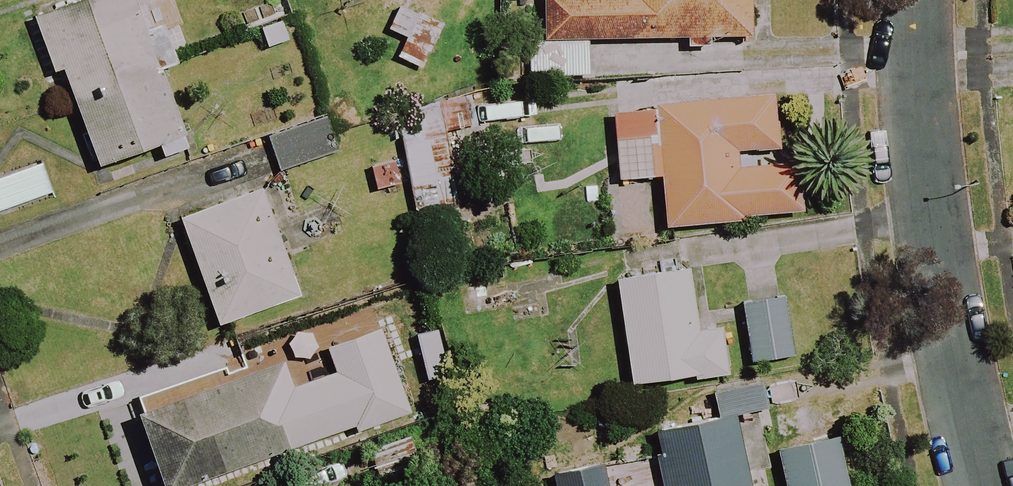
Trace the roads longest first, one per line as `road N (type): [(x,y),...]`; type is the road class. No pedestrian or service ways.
road 1 (residential): [(916,0),(940,258),(988,485)]

